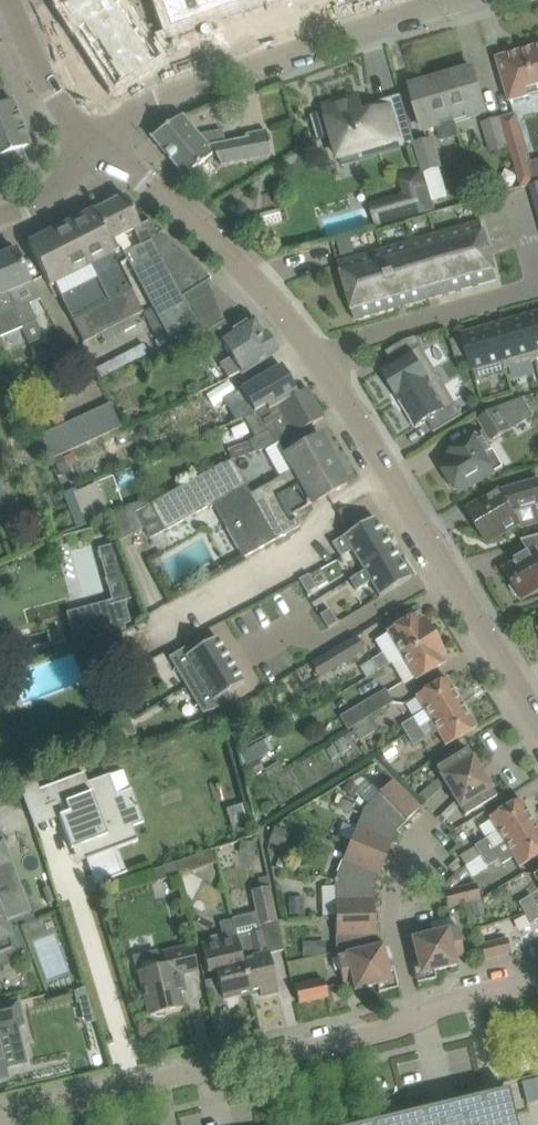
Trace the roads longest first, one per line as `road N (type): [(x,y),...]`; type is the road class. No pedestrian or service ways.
road 1 (unclassified): [(0,1122),(419,1019)]
road 2 (unclassified): [(537,716),(324,361)]
road 3 (unclassified): [(103,153),(152,106),(432,6)]
road 4 (unclassified): [(324,361),(187,217),(103,153)]
road 5 (residential): [(537,290),(360,337),(324,361)]
road 6 (residential): [(419,1019),(392,915),(395,875),(431,816)]
road 7 (unclassified): [(103,153),(72,121),(16,0)]
road 8 (unclassified): [(419,1019),(537,982)]
road 9 (residential): [(0,215),(80,179),(103,153)]

